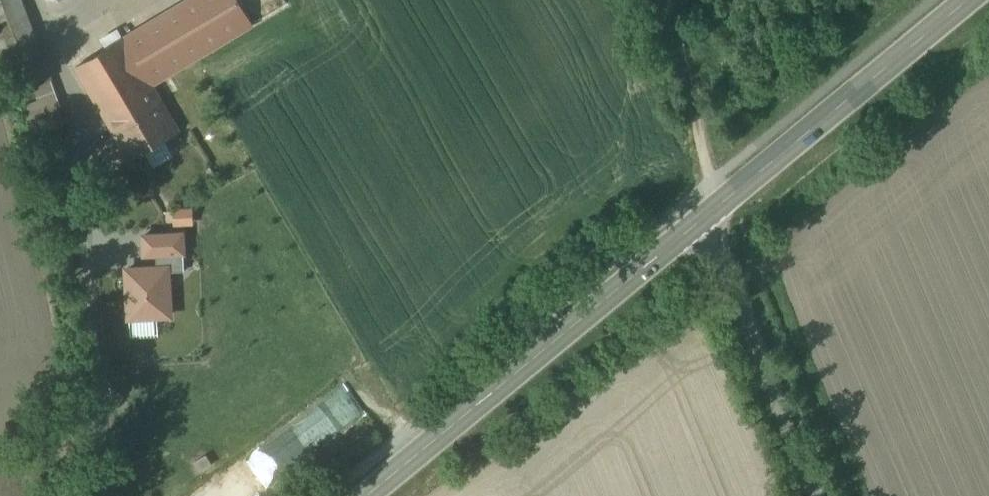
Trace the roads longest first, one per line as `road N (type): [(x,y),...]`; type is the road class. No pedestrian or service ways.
road 1 (primary): [(369,495),(705,219)]
road 2 (primary): [(705,219),(968,0)]
road 3 (unclassified): [(824,495),(705,219)]
road 4 (track): [(728,200),(702,153),(664,0)]

